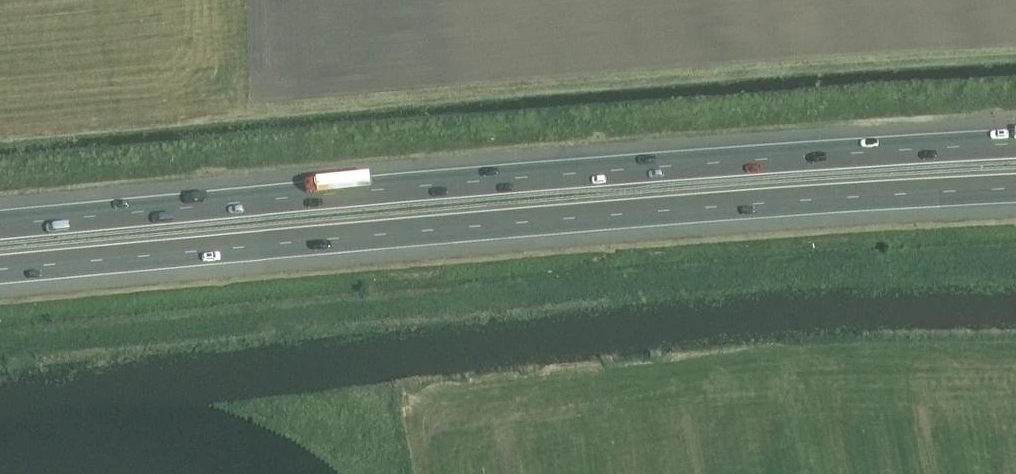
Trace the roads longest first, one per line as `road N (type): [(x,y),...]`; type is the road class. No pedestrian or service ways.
road 1 (motorway): [(1015,142),(0,225)]
road 2 (motorway): [(0,269),(1015,188)]

